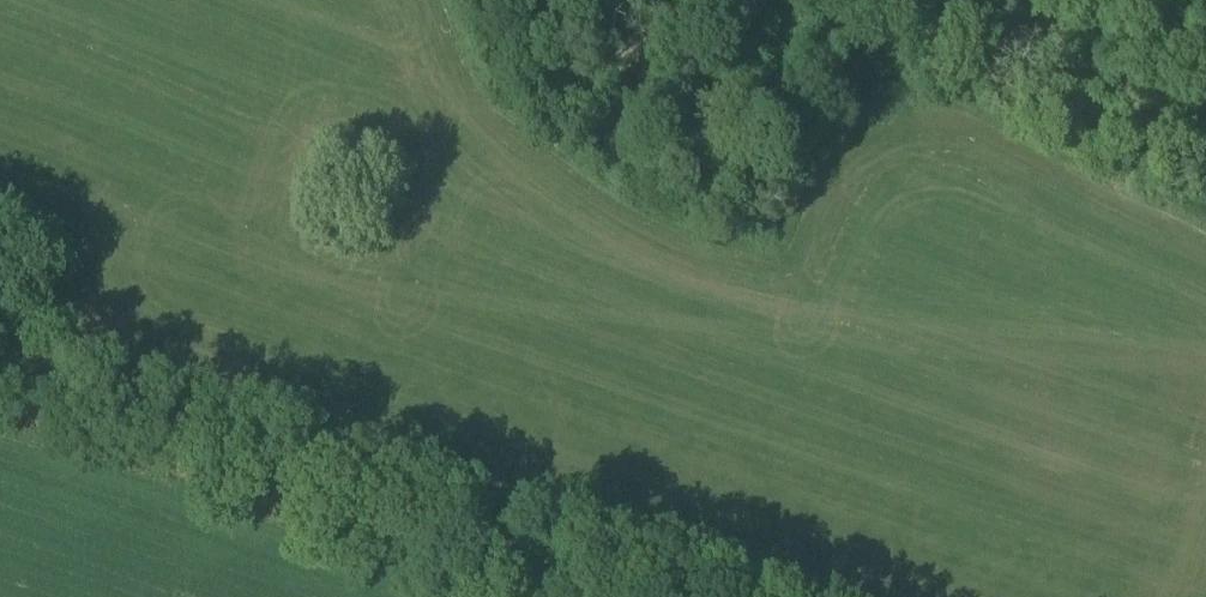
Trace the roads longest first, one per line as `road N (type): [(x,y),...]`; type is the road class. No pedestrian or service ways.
road 1 (track): [(0,378),(631,596)]

